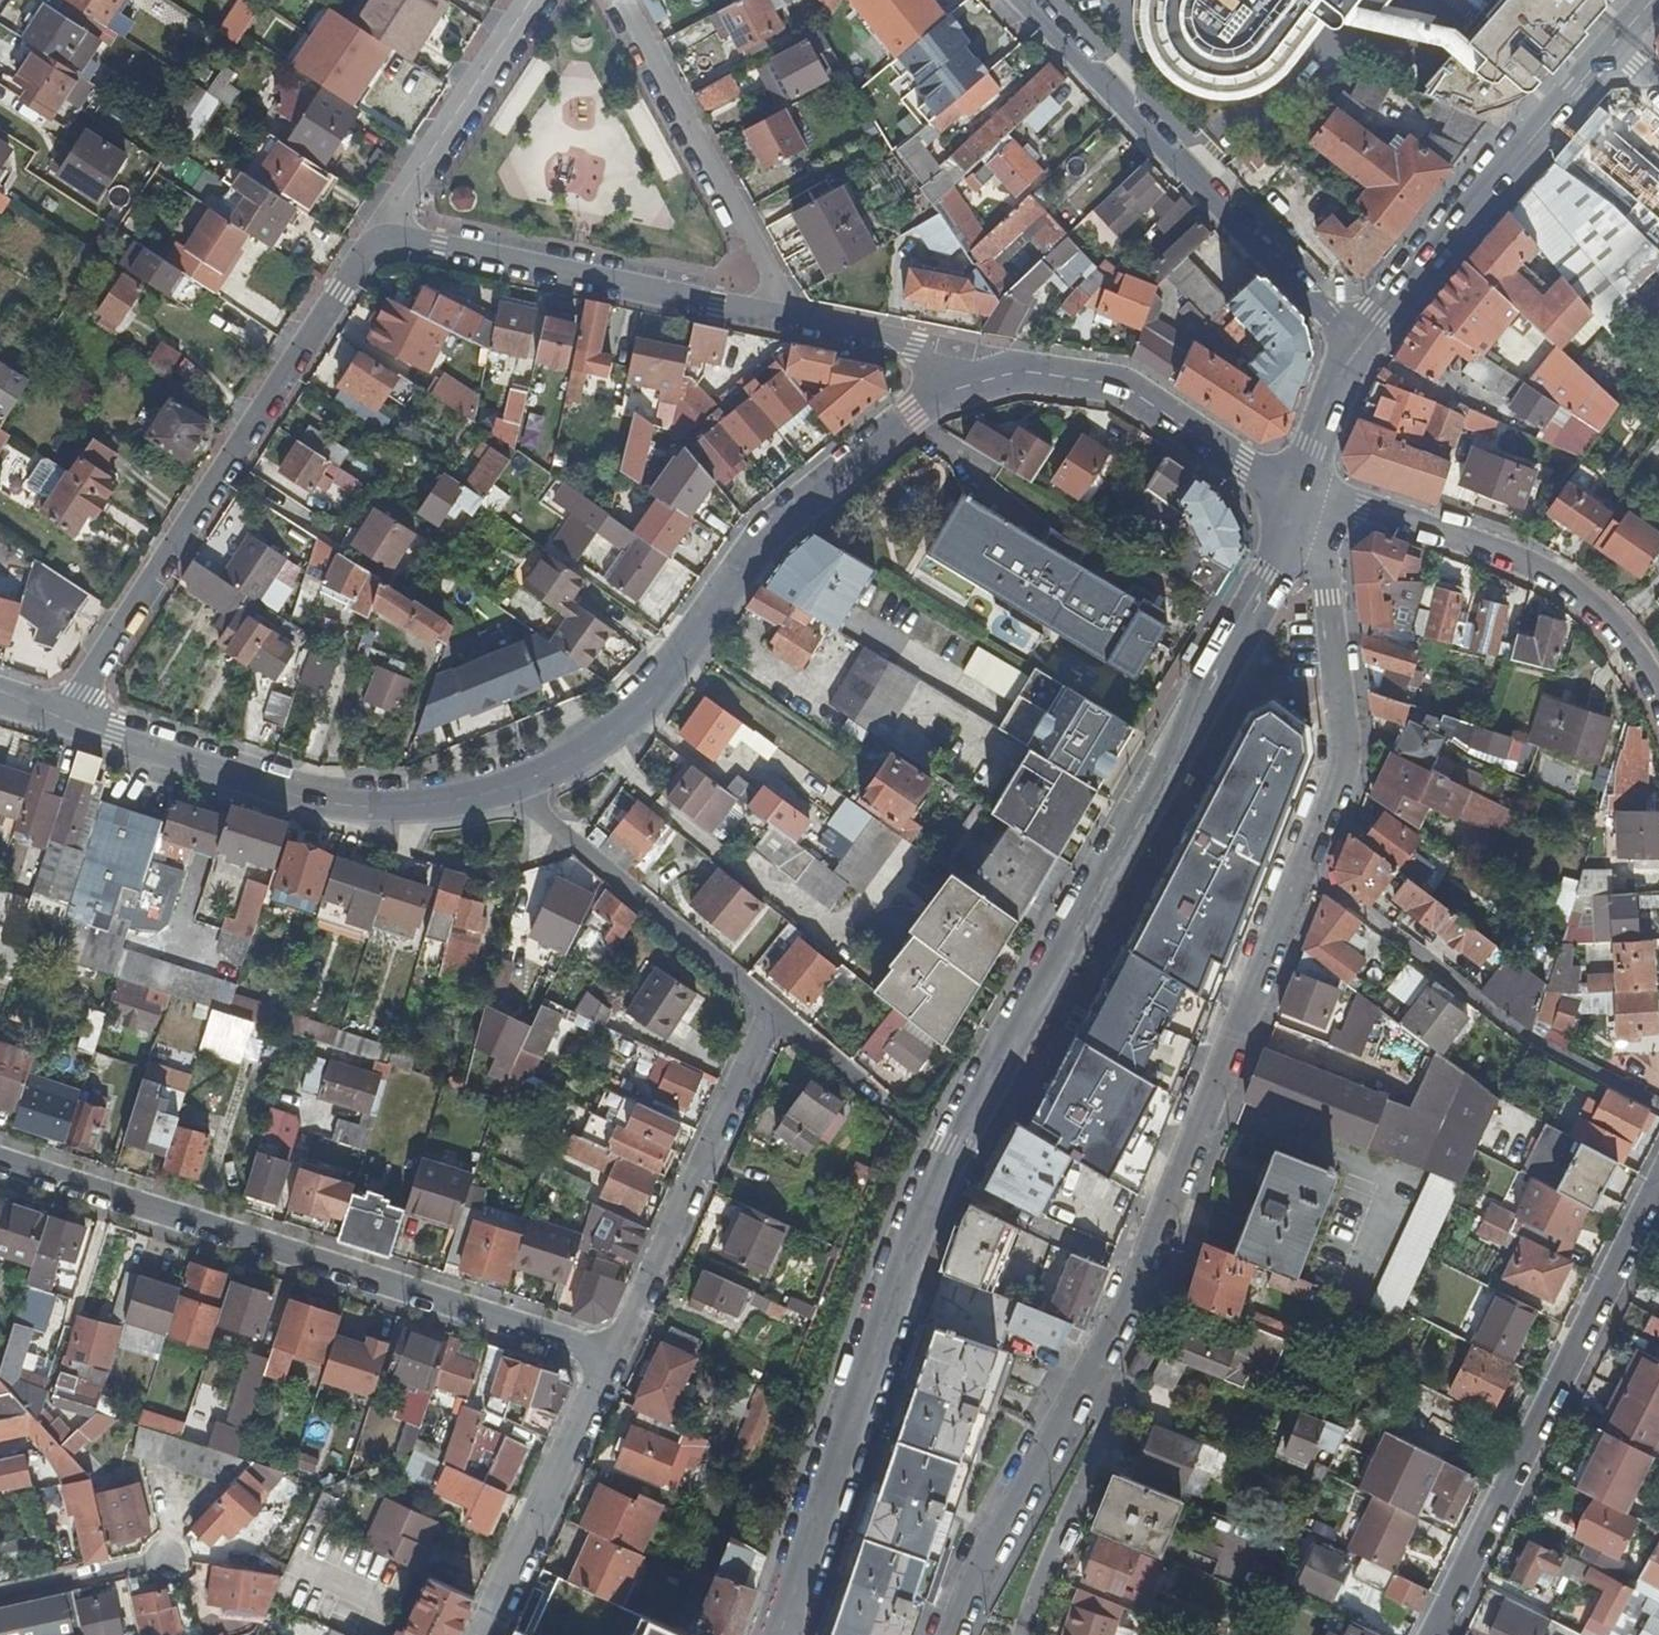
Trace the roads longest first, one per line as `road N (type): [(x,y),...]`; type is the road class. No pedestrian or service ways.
road 1 (secondary): [(783,1634),(886,1307),(953,1146),(1269,576),(1301,494)]
road 2 (residential): [(952,1634),(975,1574),(1091,1371),(1329,779),(1341,728),(1339,661),(1301,494)]
road 3 (tertiary): [(75,723),(351,805),(391,808),(501,791),(591,747),(630,718),(772,539),(947,392)]
road 4 (residential): [(606,1355),(0,1167)]
road 5 (residential): [(75,723),(83,692),(361,253),(385,238)]
road 6 (residential): [(1426,1634),(1658,1163)]
road 7 (residential): [(1355,347),(1027,0)]
road 8 (residential): [(1301,494),(1362,507),(1530,568),(1595,609),(1658,692)]
road 9 (residential): [(385,238),(775,315)]
road 10 (secondary): [(1355,347),(1610,48)]
road 11 (tertiary): [(947,392),(1023,373),(1125,388),(1301,494)]
road 12 (residential): [(606,1355),(771,1007)]
road 13 (residential): [(775,315),(777,278),(622,0)]
road 14 (residential): [(480,1634),(606,1355)]
road 15 (residential): [(385,238),(395,201),(530,0)]
road 16 (residential): [(775,315),(897,338),(914,346),(947,392)]
road 17 (secondary): [(1301,494),(1355,347)]

